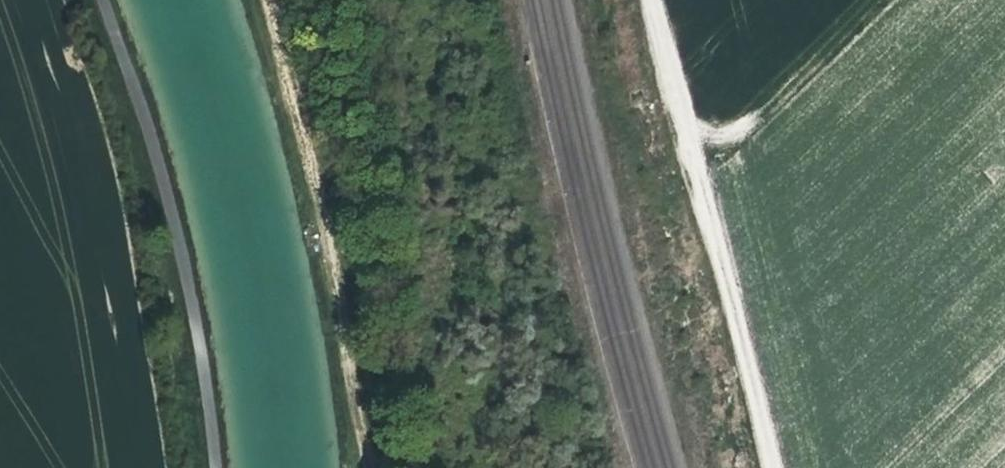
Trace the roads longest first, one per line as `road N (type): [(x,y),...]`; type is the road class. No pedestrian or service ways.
road 1 (track): [(656,0),(780,467)]
road 2 (track): [(143,467),(131,317),(61,63),(34,0)]
road 3 (track): [(379,467),(336,241),(270,0)]
road 4 (track): [(702,166),(874,0)]

